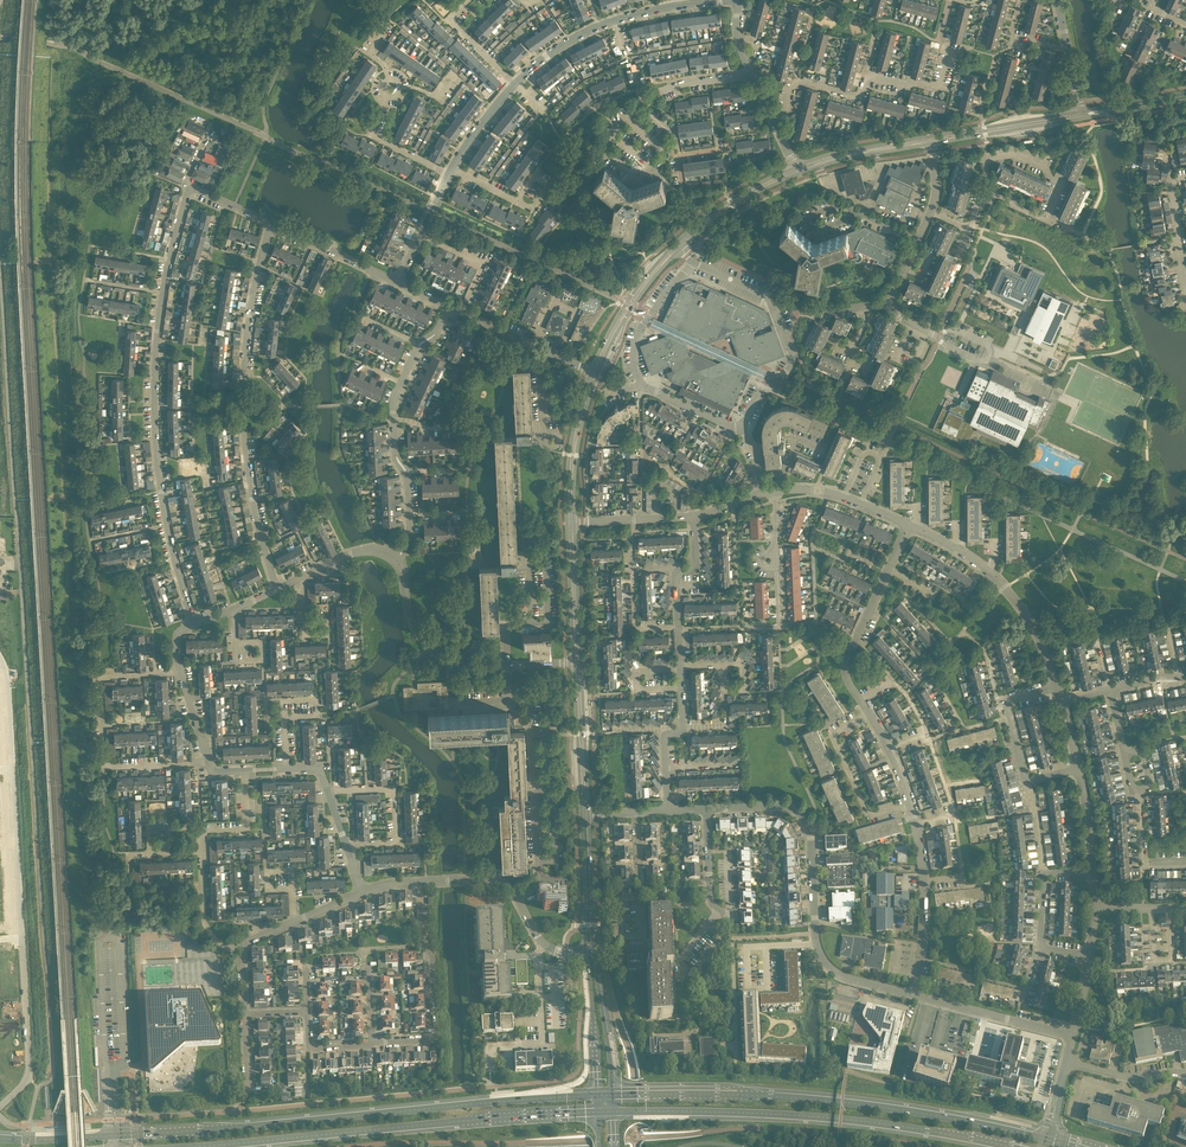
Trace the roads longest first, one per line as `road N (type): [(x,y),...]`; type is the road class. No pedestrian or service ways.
road 1 (primary): [(596,1094),(121,1136)]
road 2 (residential): [(195,623),(173,549),(155,408),(163,292),(188,184)]
road 3 (primary): [(1048,1139),(833,1101),(613,1094)]
road 4 (primary): [(195,1146),(597,1112)]
road 5 (primary): [(615,1112),(855,1120),(1004,1146)]
road 6 (residential): [(277,589),(247,475),(243,406),(245,345),(269,221)]
road 7 (residential): [(21,601),(0,278)]
road 8 (tertiary): [(594,373),(631,302),(676,249),(732,203),(797,170)]
road 9 (residential): [(209,765),(104,767),(101,677),(180,673)]
road 10 (residential): [(773,120),(801,81),(854,95),(868,76),(939,87),(949,47)]
road 11 (residential): [(1058,687),(1031,620),(997,579),(907,526)]
road 12 (residential): [(818,944),(811,834),(801,814),(783,806),(706,809)]
road 13 (residential): [(373,1046),(437,1035),(421,882)]
road 14 (residential): [(759,494),(757,459),(741,429),(641,386),(603,399)]
road 15 (residential): [(867,711),(845,663),(907,526)]
road 16 (residential): [(586,952),(543,944),(499,883),(421,882)]
road 17 (residential): [(913,994),(924,892),(910,805)]
road 18 (residential): [(23,938),(30,1070),(0,1105)]
road 19 (residential): [(910,805),(868,814),(830,734),(867,711)]
road 20 (residential): [(399,557),(423,637),(464,663),(505,665)]
road 21 (residential): [(346,846),(397,844),(394,790),(328,792)]
road 22 (residential): [(13,770),(23,938)]
road 23 (residential): [(1072,1036),(913,994)]
road 24 (residential): [(719,910),(731,921),(735,1030),(700,1031)]
road 25 (tertiary): [(585,815),(578,662)]
road 26 (tertiary): [(571,523),(573,455),(594,373)]
road 27 (tertiary): [(930,140),(1080,115)]
road 28 (residential): [(810,313),(893,302),(919,239)]
road 29 (tertiary): [(613,1094),(594,952)]
road 30 (tertiary): [(586,952),(596,1094)]
road 31 (residential): [(398,281),(269,221)]
road 32 (residential): [(907,526),(835,494),(774,491)]
road 33 (tertiary): [(578,662),(571,523)]
road 34 (residential): [(1058,687),(1004,701),(1025,781)]
road 35 (residential): [(645,100),(612,133),(607,150),(635,172),(666,153)]
road 36 (tertiary): [(797,170),(930,140)]
road 37 (residential): [(678,625),(675,567),(698,562),(694,516)]
road 38 (residential): [(600,25),(725,0)]
road 39 (residential): [(449,174),(378,137),(374,125),(388,94)]
road 40 (residential): [(1169,909),(1172,962),(1154,963),(1151,908)]
road 41 (residential): [(1090,955),(1042,947),(1044,871)]
road 42 (residential): [(1185,1074),(1125,1077),(1066,1061)]

